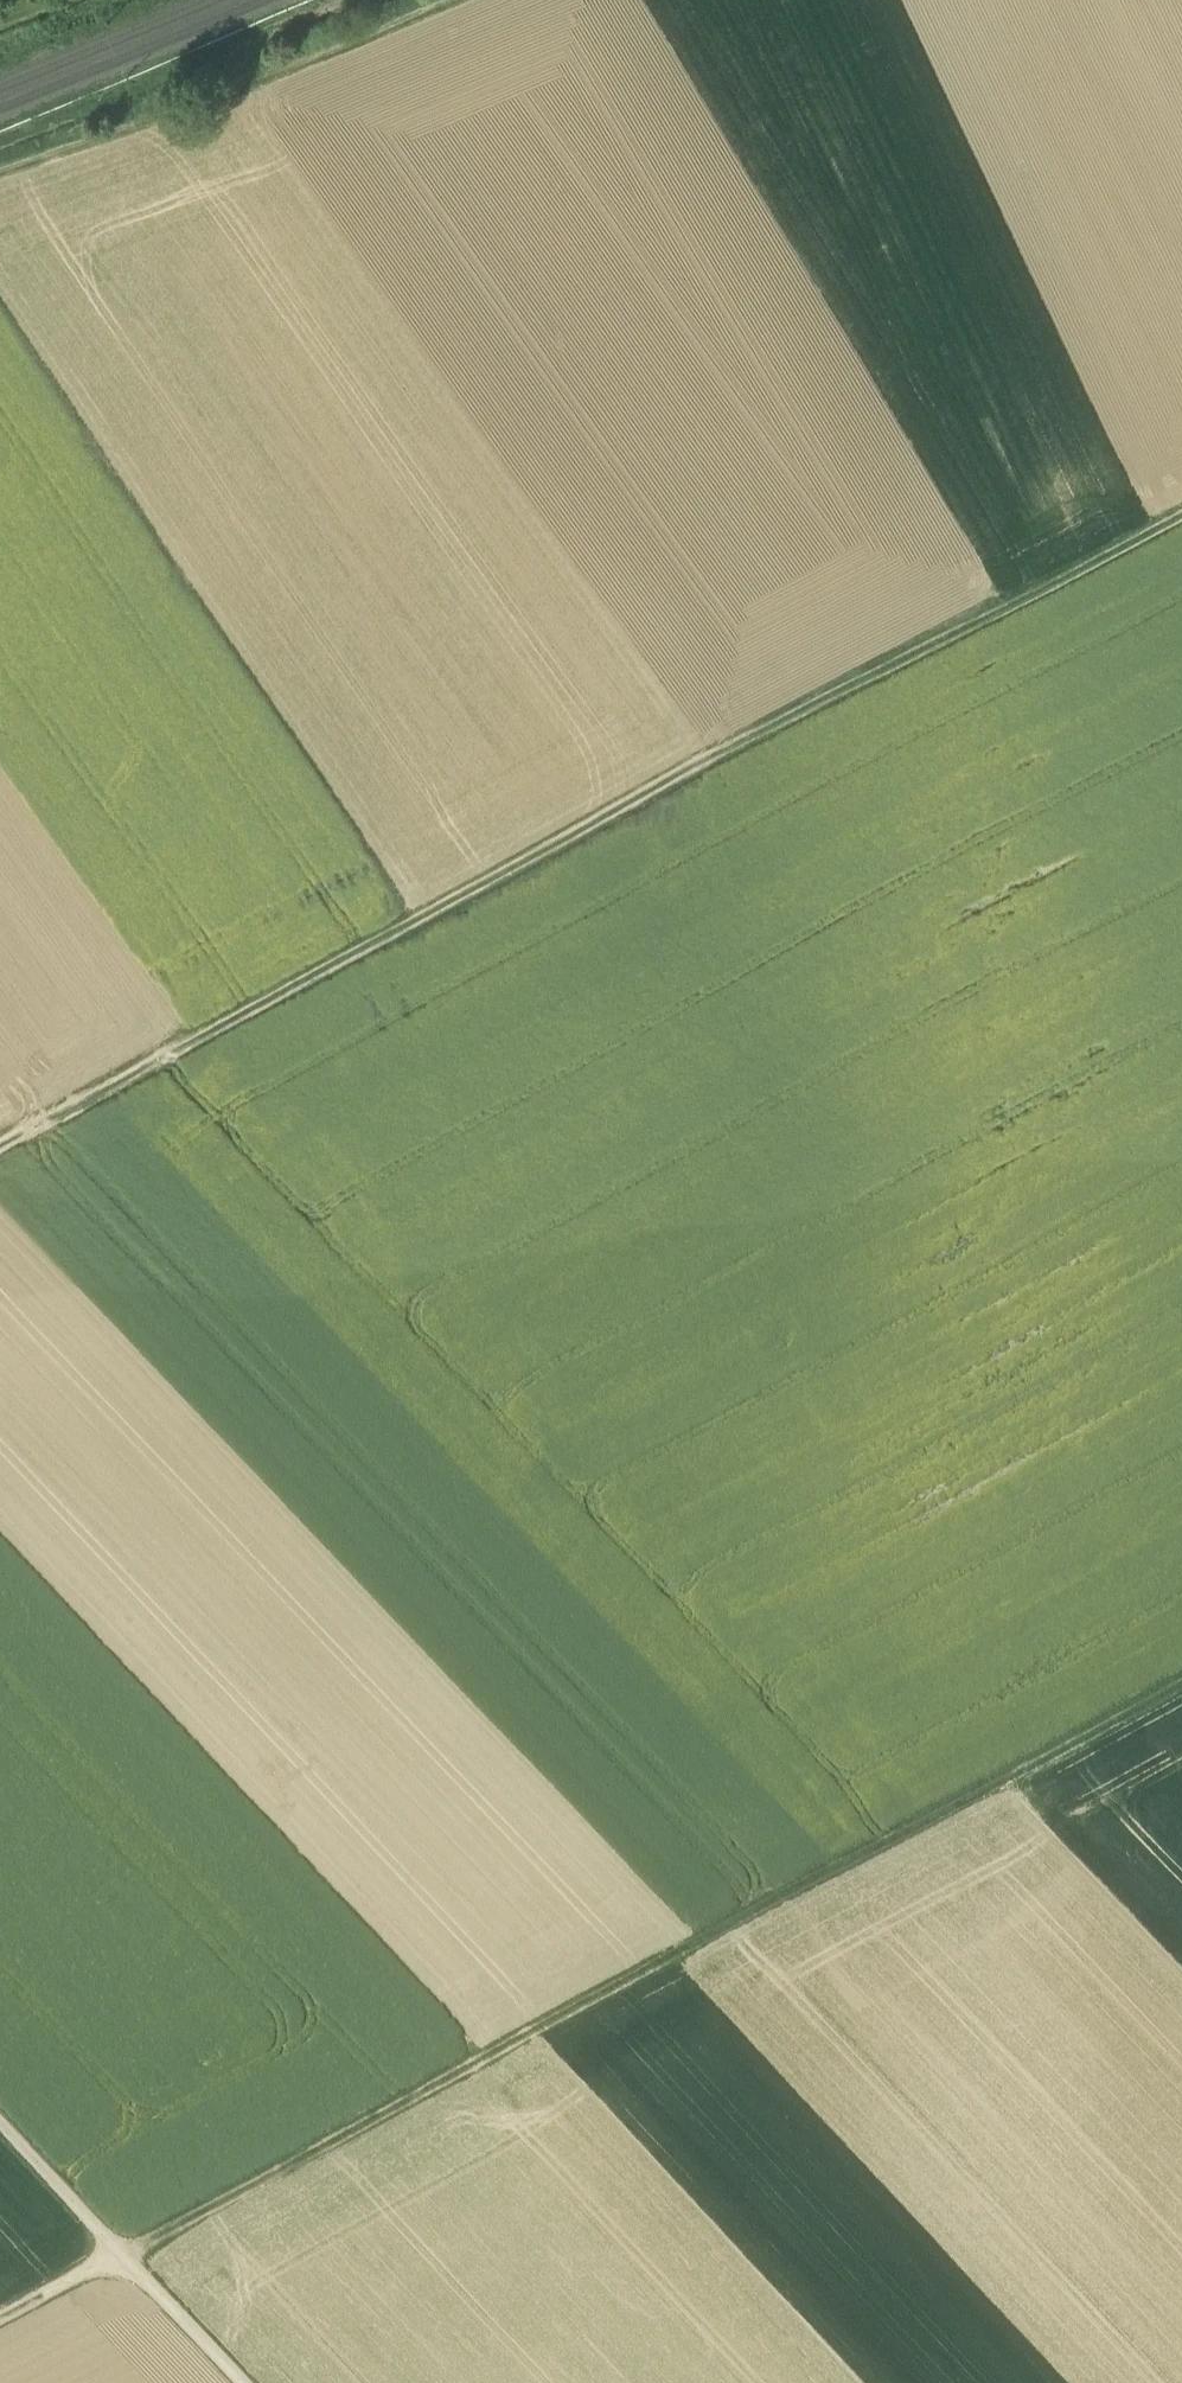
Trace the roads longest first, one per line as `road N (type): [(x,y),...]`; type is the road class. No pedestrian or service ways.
road 1 (track): [(1181,514),(658,818),(87,1126)]
road 2 (track): [(1181,1704),(140,2278)]
road 3 (track): [(0,174),(468,0)]
road 4 (track): [(239,2382),(0,2130)]
road 5 (track): [(0,2343),(132,2272)]

